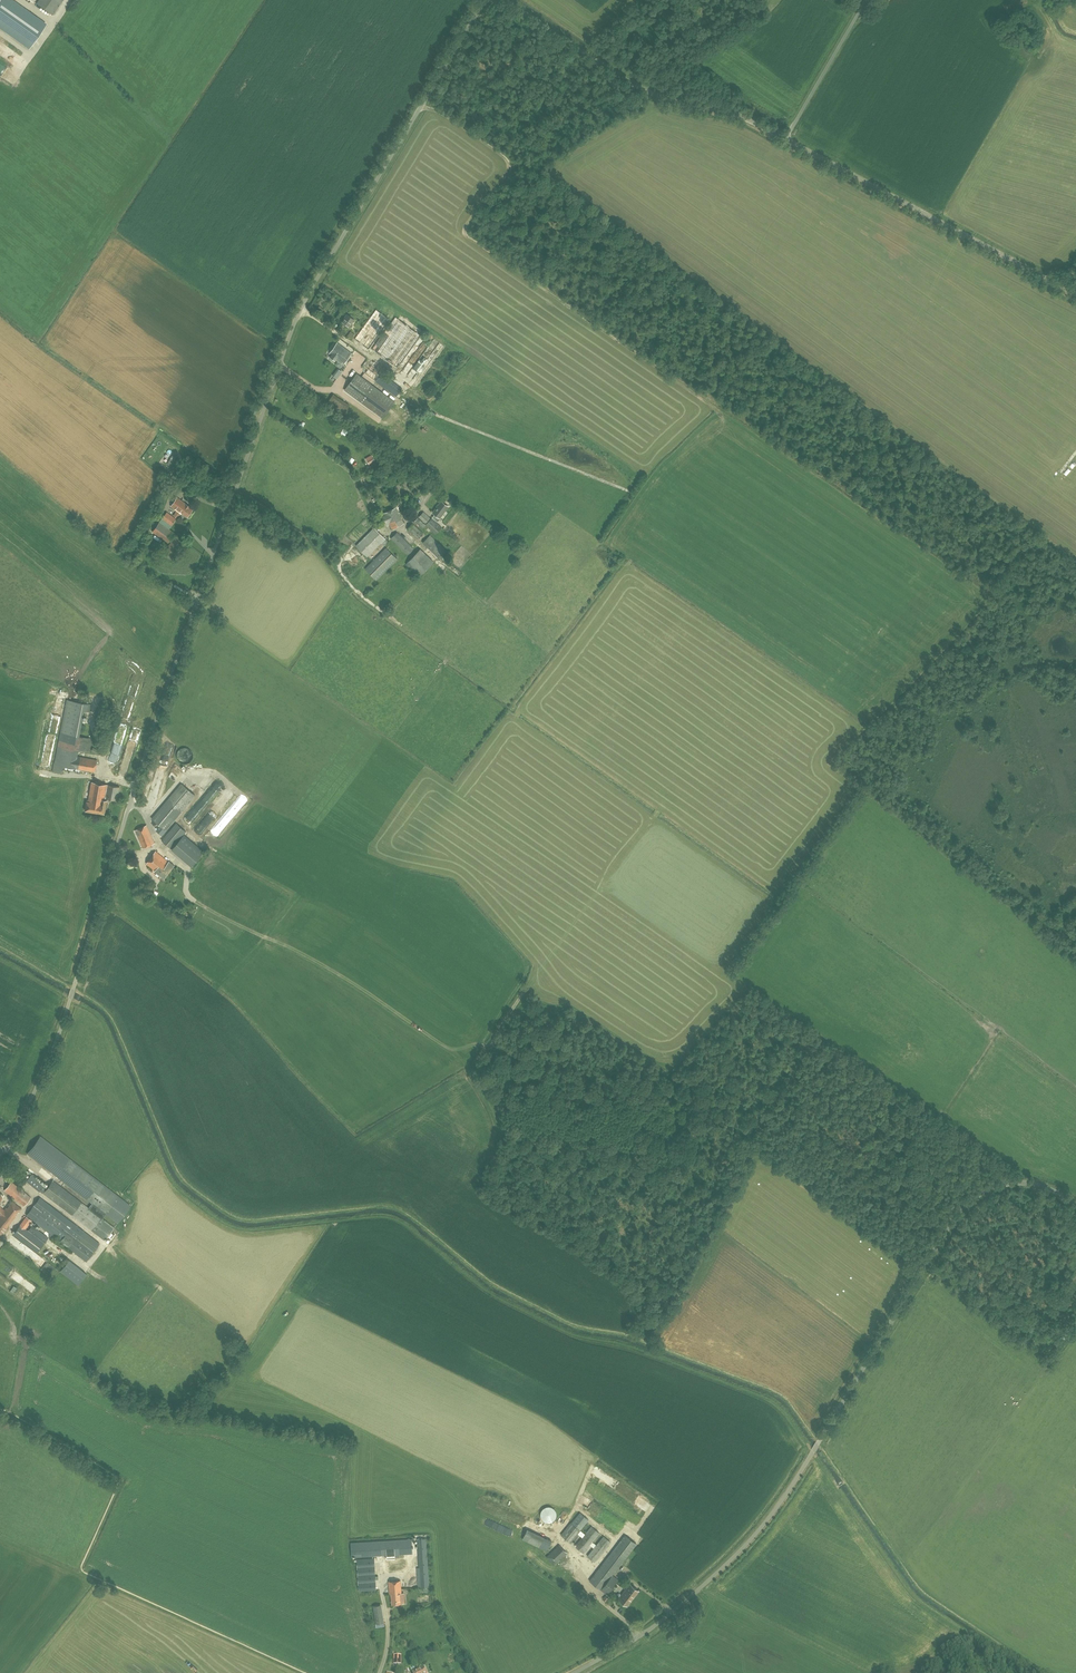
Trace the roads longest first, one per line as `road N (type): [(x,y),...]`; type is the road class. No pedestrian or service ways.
road 1 (unclassified): [(0,1154),(59,1037),(271,380),(306,298),(485,0)]
road 2 (unclassified): [(576,1672),(670,1616),(762,1527),(966,1203),(1023,1183),(1075,1204)]
road 3 (unclassified): [(1075,295),(745,118),(643,89),(504,0)]

